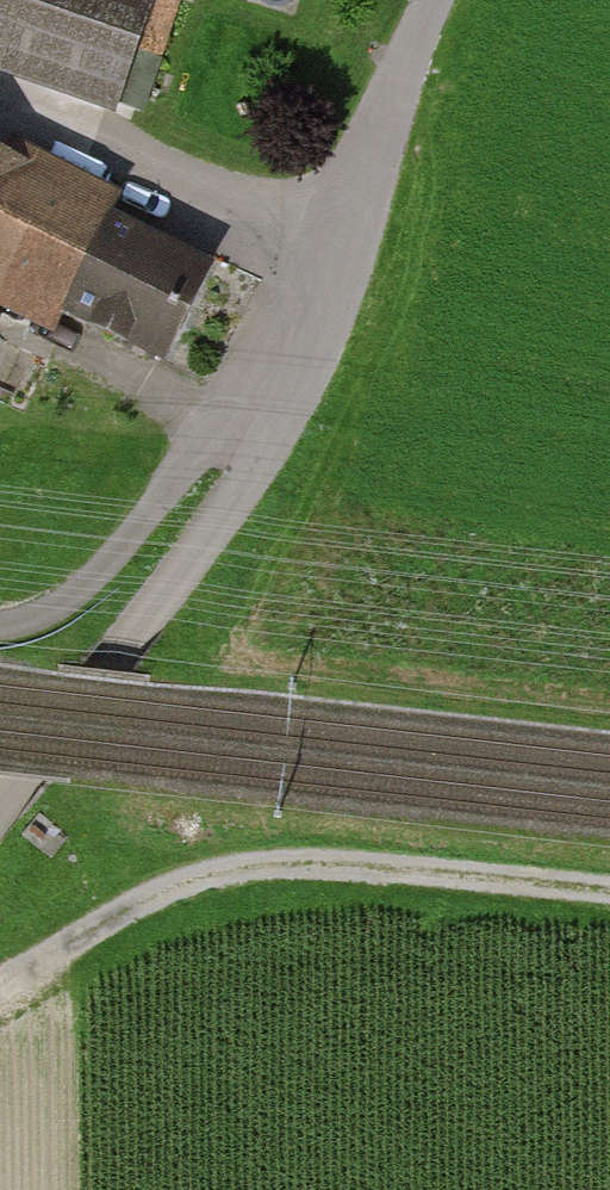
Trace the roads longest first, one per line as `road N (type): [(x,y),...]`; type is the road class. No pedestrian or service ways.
road 1 (unclassified): [(437,0),(402,74),(276,446),(0,813)]
road 2 (track): [(0,991),(164,896),(243,872),(343,869),(609,897)]
road 3 (track): [(308,346),(230,412),(101,577),(63,605),(0,623)]

